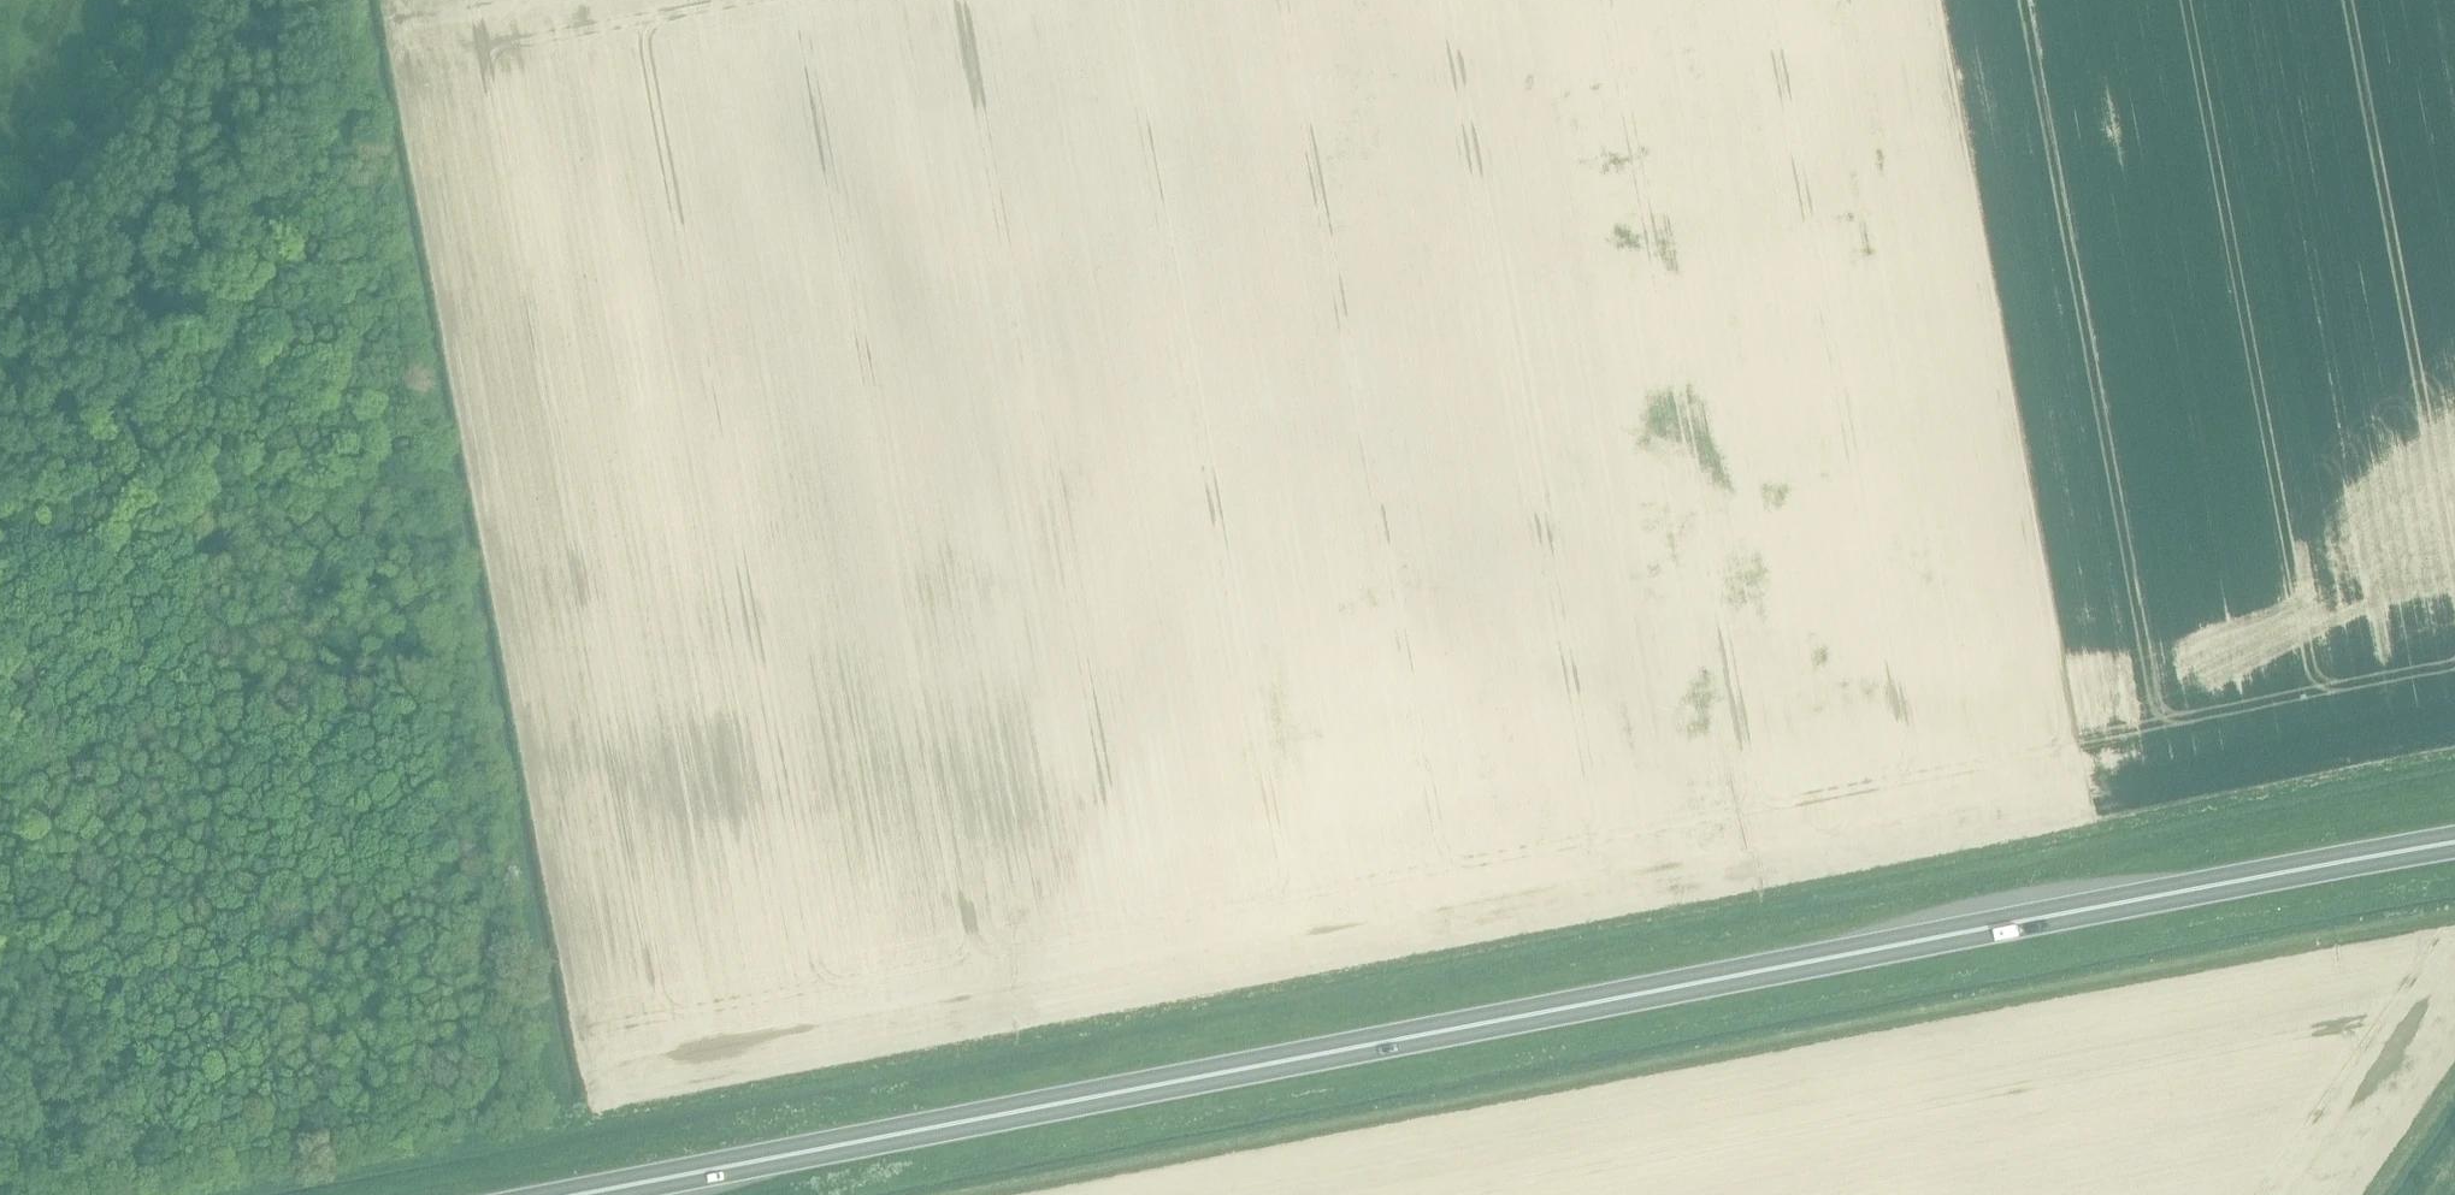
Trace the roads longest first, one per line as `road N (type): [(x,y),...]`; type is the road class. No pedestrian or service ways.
road 1 (trunk): [(582,1194),(2454,842)]
road 2 (track): [(0,237),(145,69),(174,0)]

